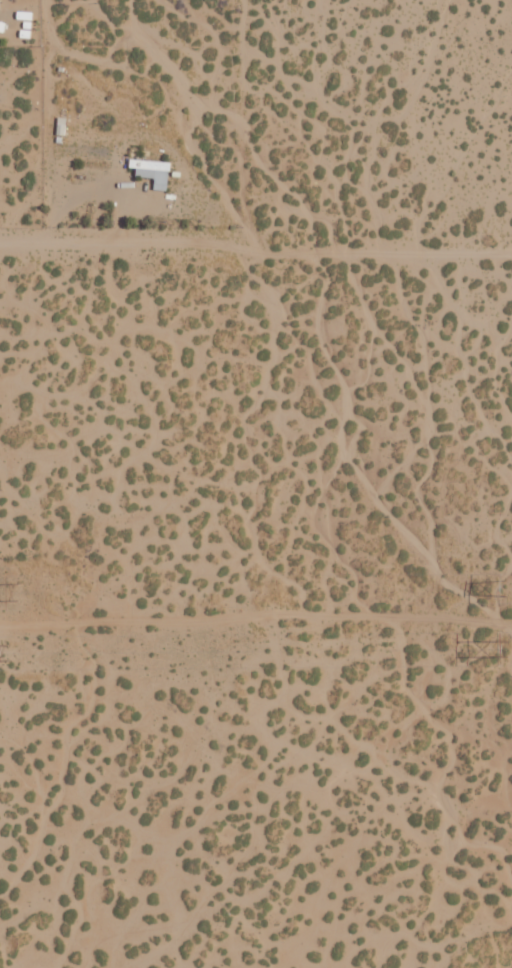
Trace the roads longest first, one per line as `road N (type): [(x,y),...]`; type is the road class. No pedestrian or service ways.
road 1 (residential): [(0,749),(326,684),(511,629)]
road 2 (residential): [(288,380),(511,312)]

